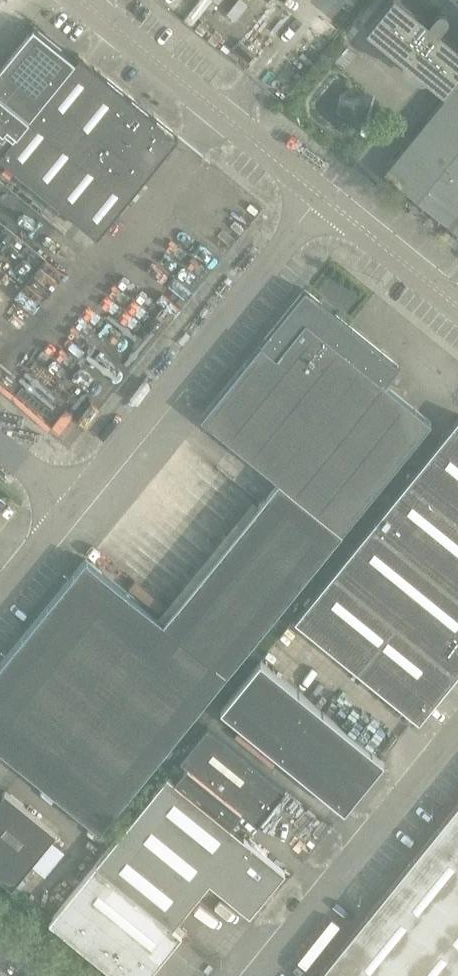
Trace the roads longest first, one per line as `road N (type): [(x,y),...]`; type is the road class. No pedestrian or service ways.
road 1 (unclassified): [(71,505),(323,195)]
road 2 (unclassified): [(323,195),(82,0)]
road 3 (unclassified): [(260,975),(457,736)]
road 4 (unclassified): [(457,304),(323,195)]

